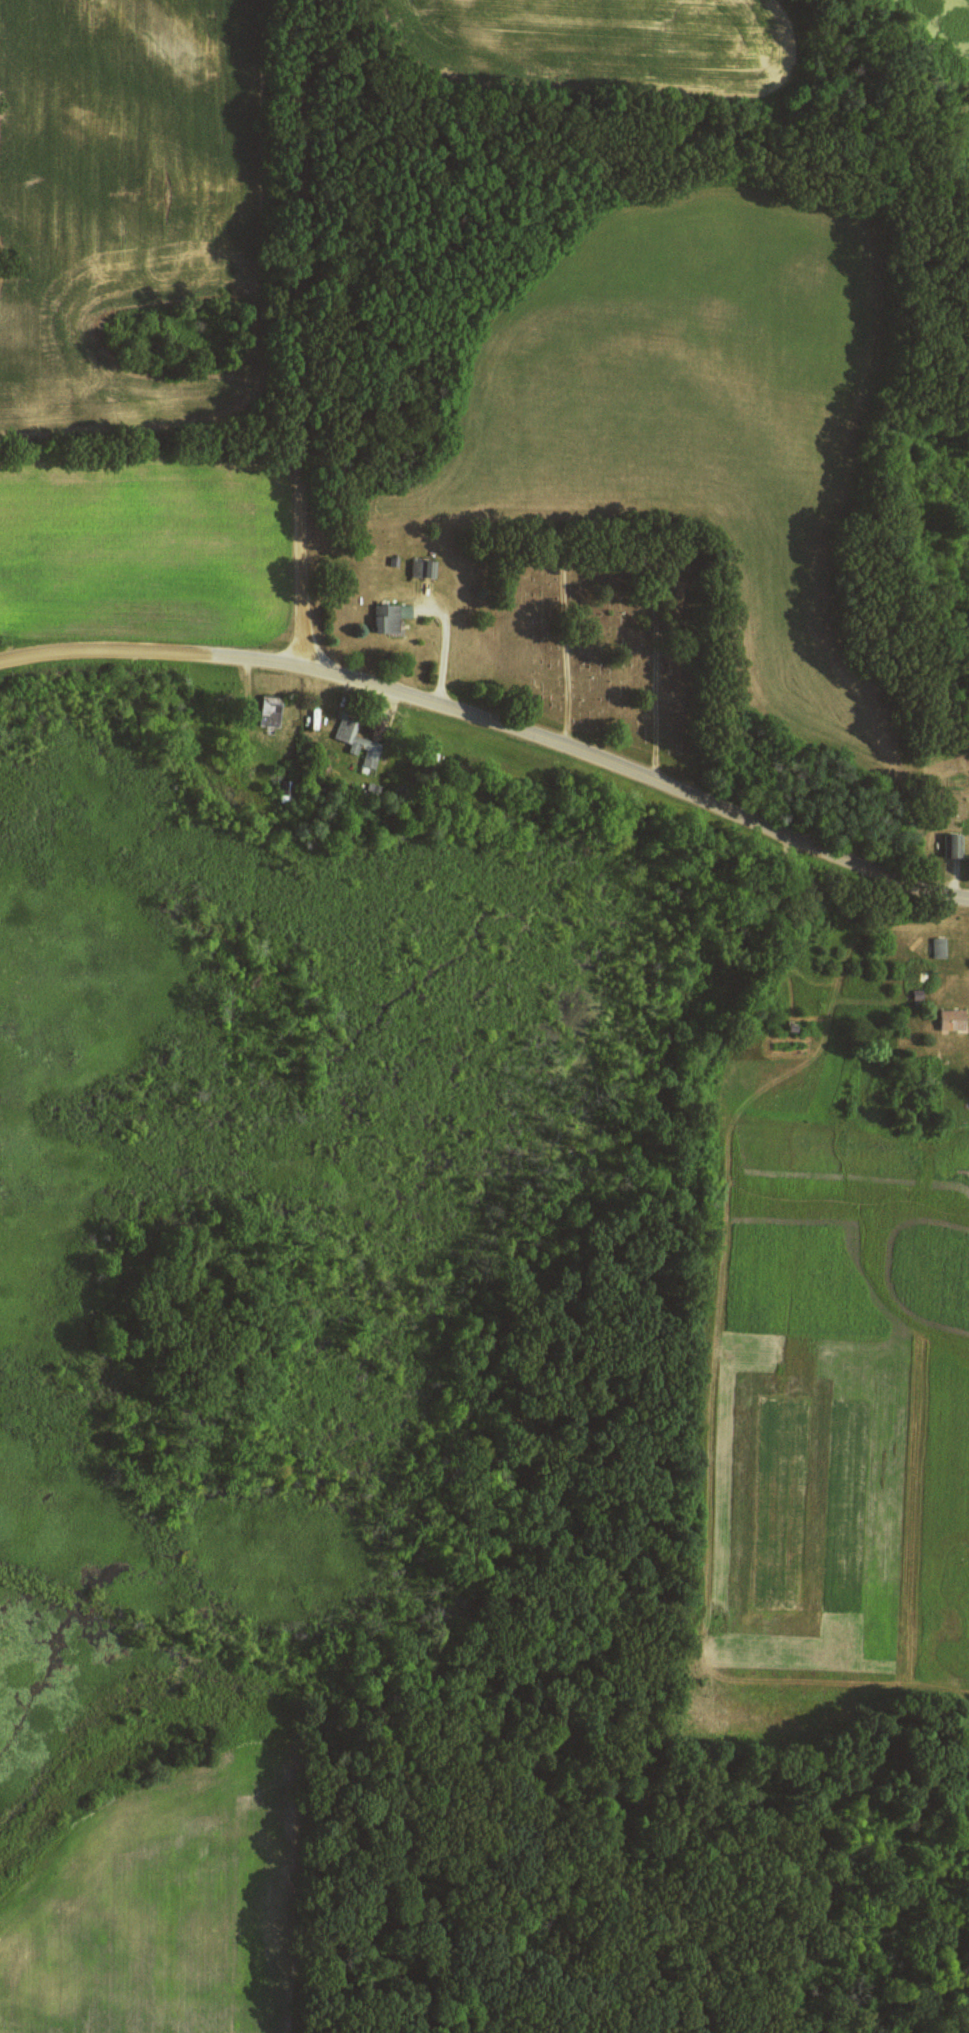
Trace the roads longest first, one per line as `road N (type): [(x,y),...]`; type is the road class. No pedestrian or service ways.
road 1 (residential): [(220,655),(305,666),(485,718),(899,887),(968,904)]
road 2 (residential): [(305,666),(303,0)]
road 3 (residential): [(0,662),(69,649),(220,655)]

